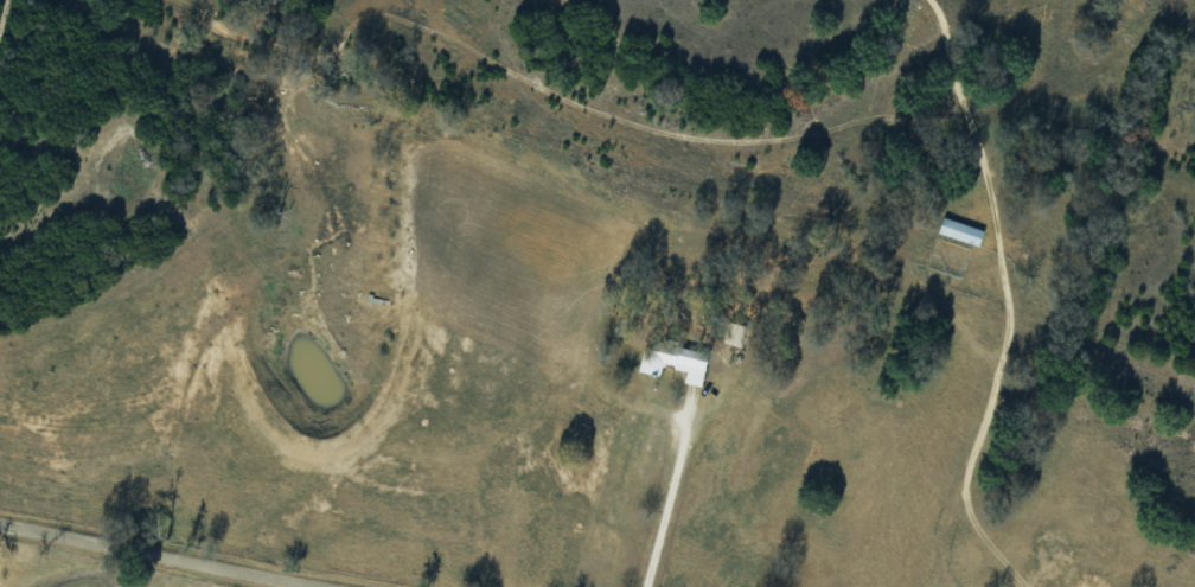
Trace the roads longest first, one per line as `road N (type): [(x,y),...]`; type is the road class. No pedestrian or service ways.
road 1 (residential): [(134,586),(0,557)]

